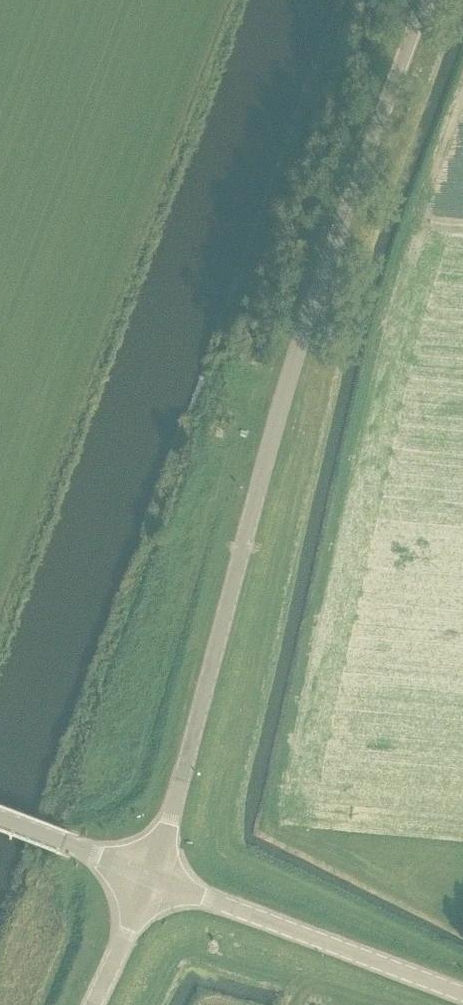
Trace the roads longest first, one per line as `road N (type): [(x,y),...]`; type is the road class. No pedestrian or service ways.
road 1 (unclassified): [(154,886),(304,313),(424,0)]
road 2 (tertiary): [(462,998),(154,886)]
road 3 (tertiary): [(154,886),(0,825)]
road 4 (unclassified): [(96,1004),(154,886)]

